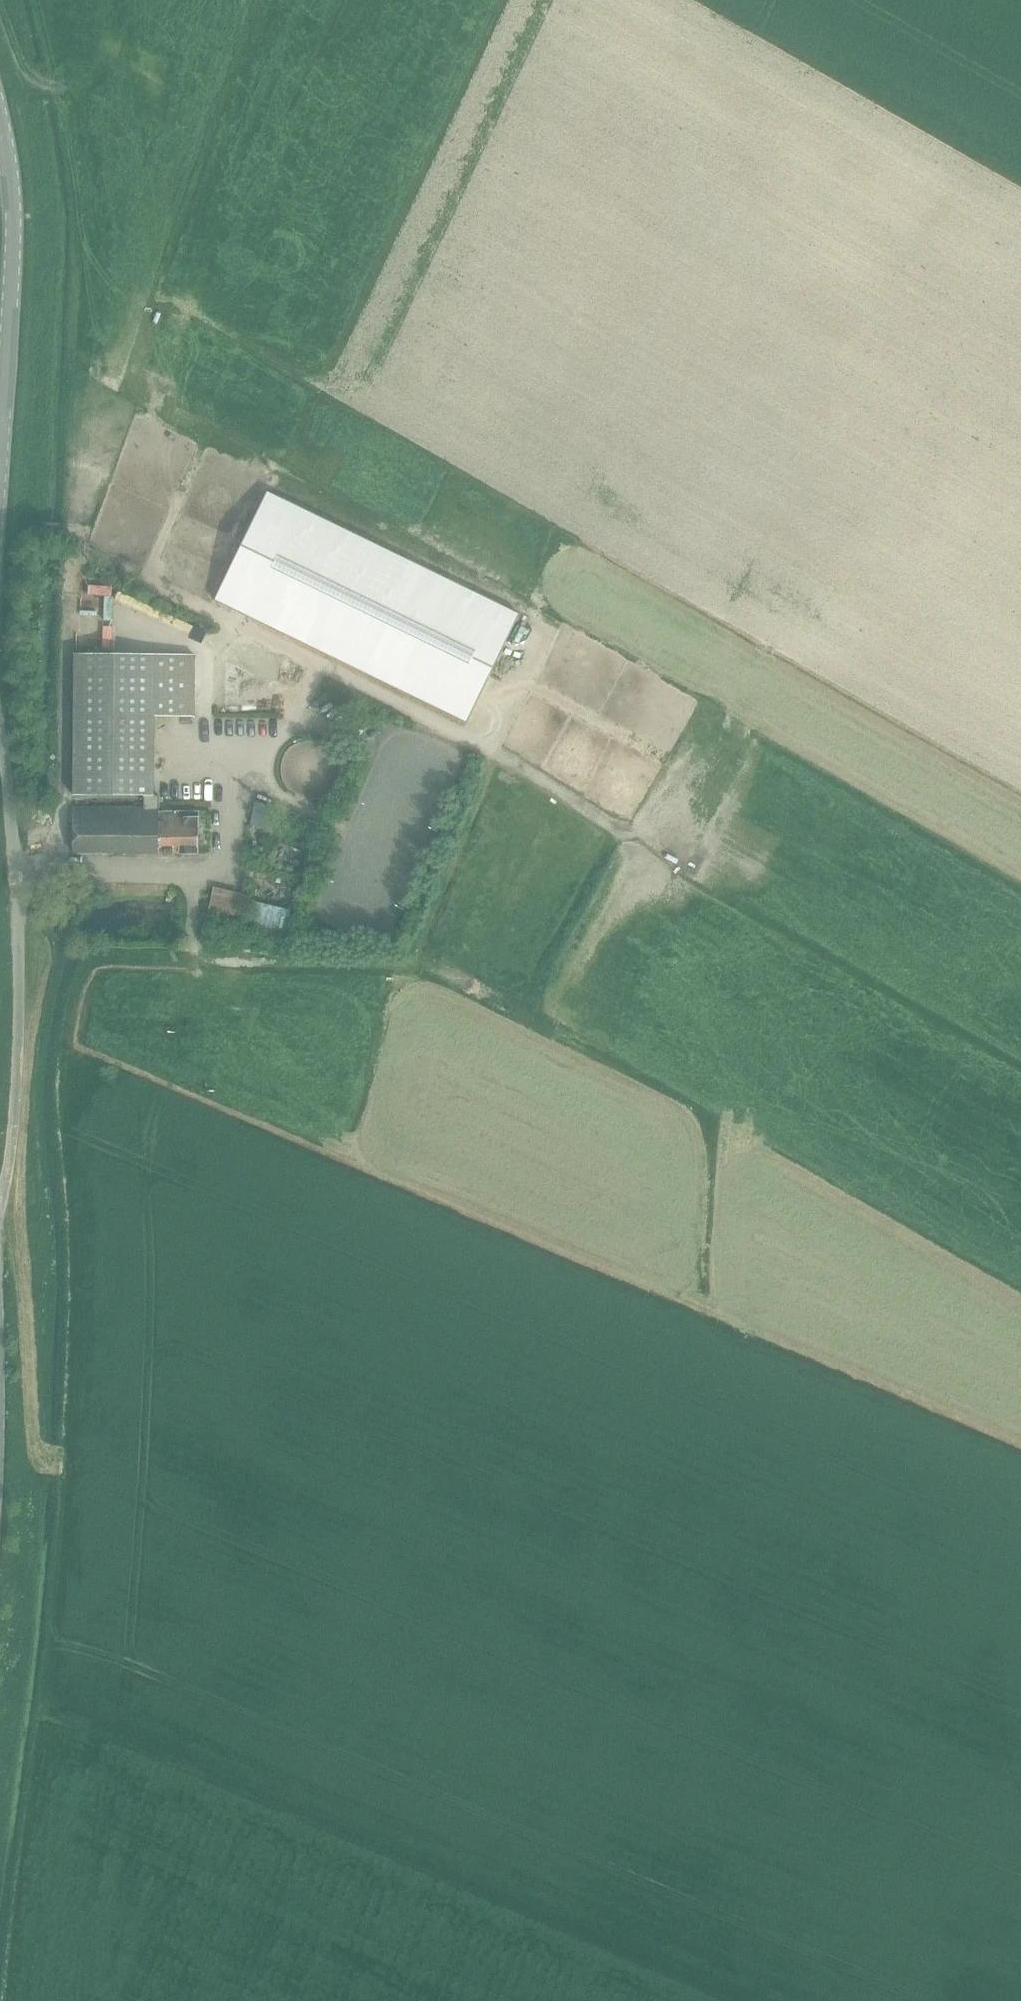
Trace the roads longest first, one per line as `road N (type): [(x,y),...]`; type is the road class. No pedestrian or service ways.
road 1 (unclassified): [(0,1168),(23,1082),(23,859),(0,726)]
road 2 (tertiary): [(0,470),(14,182),(4,139)]

